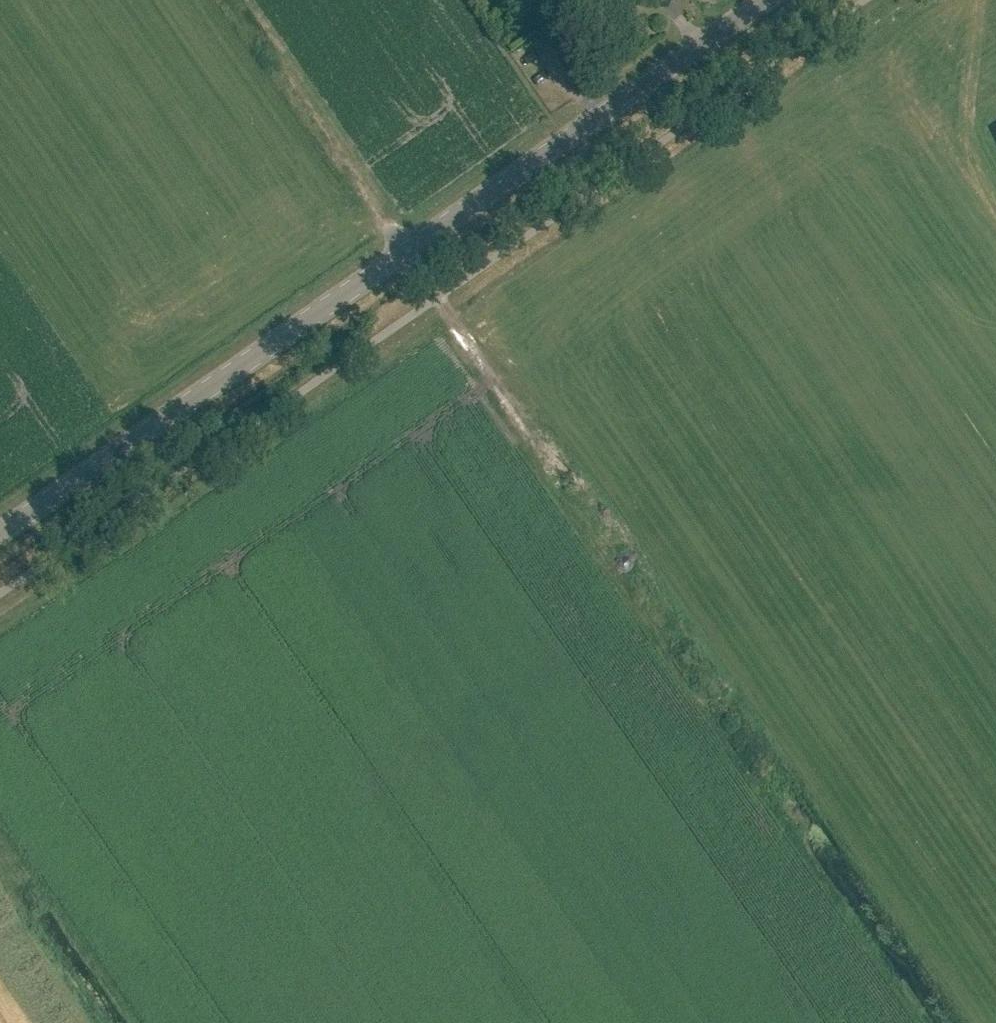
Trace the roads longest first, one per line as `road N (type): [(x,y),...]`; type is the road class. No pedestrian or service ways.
road 1 (tertiary): [(0,533),(765,0)]

